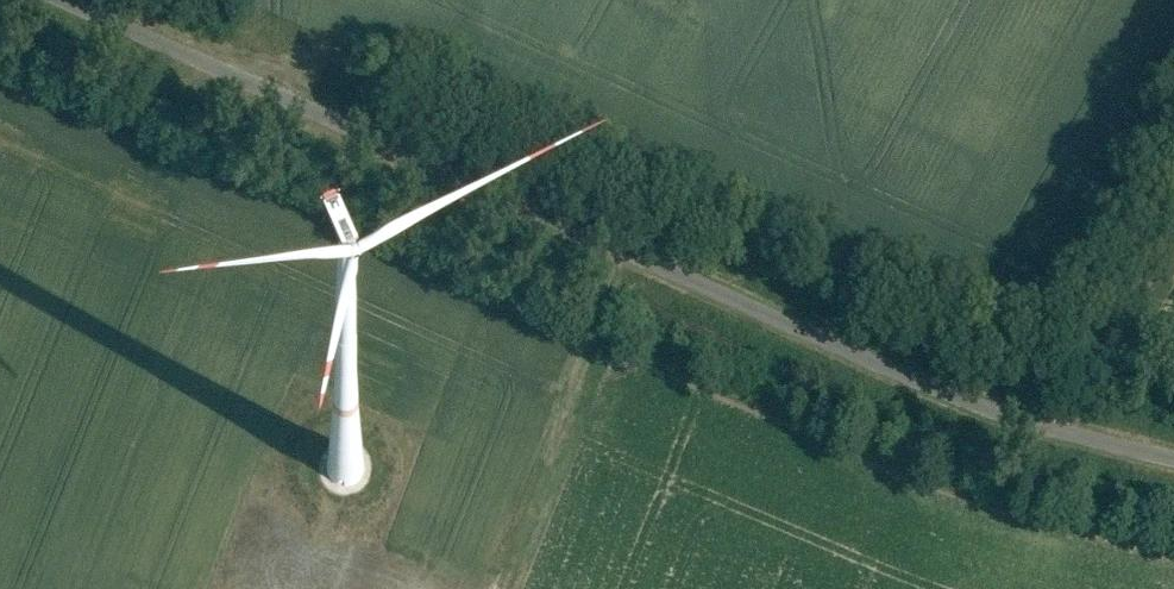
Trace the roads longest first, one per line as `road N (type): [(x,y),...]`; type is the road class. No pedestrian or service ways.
road 1 (unclassified): [(1173,455),(1064,428),(83,0)]
road 2 (track): [(635,239),(504,588)]
road 3 (track): [(1035,415),(1173,175)]

